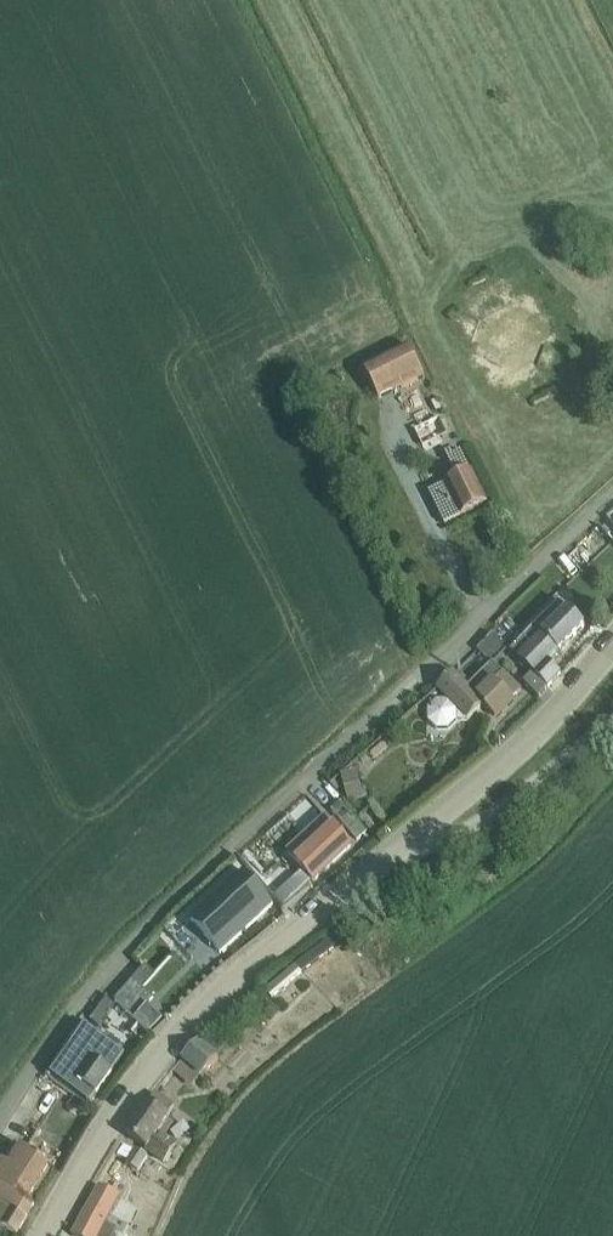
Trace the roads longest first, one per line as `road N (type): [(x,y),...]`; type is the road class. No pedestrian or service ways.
road 1 (residential): [(612,503),(139,931),(44,1045),(0,1124)]
road 2 (tertiary): [(50,1235),(145,1086),(222,1001),(382,871)]
road 3 (tertiary): [(382,871),(531,746),(612,651)]
road 4 (unclassified): [(382,871),(452,852),(612,729)]

